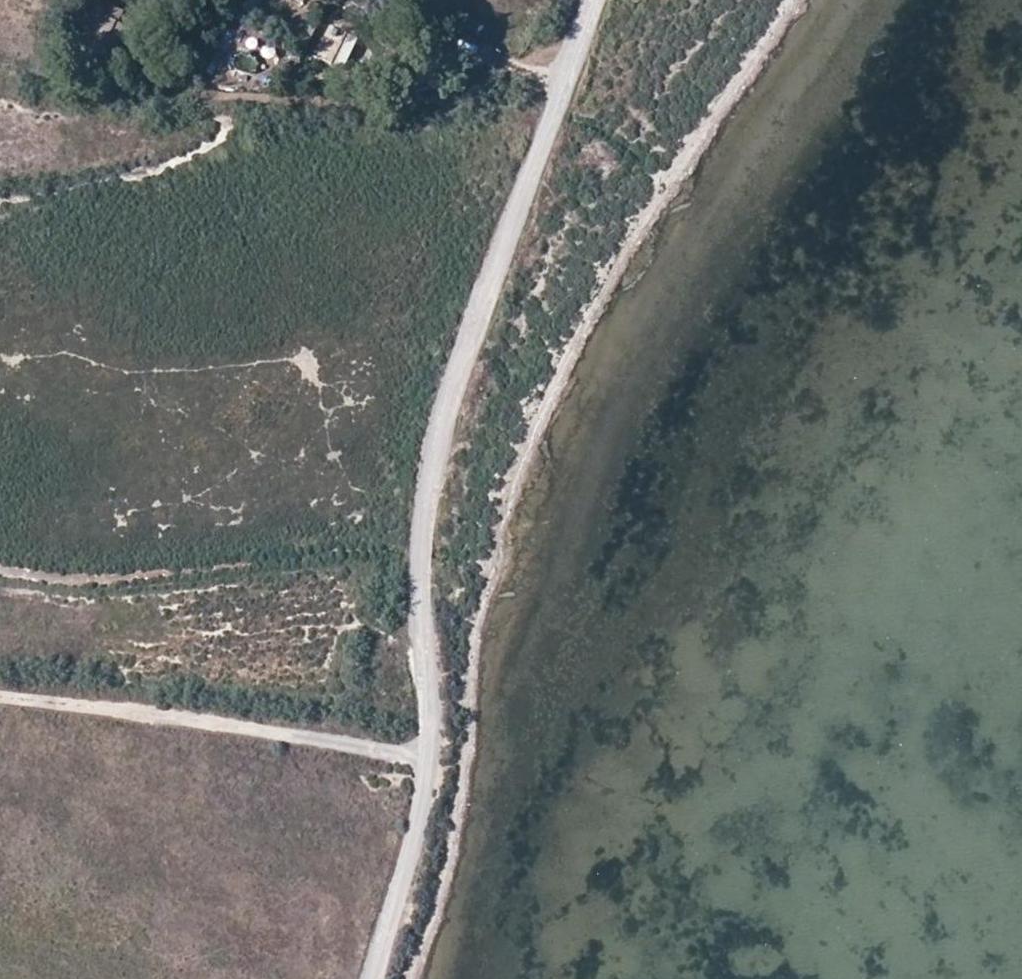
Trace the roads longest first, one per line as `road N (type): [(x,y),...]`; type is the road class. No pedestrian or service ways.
road 1 (track): [(372,978),(424,785),(437,698),(421,621),(418,538),(438,452),(589,0)]

